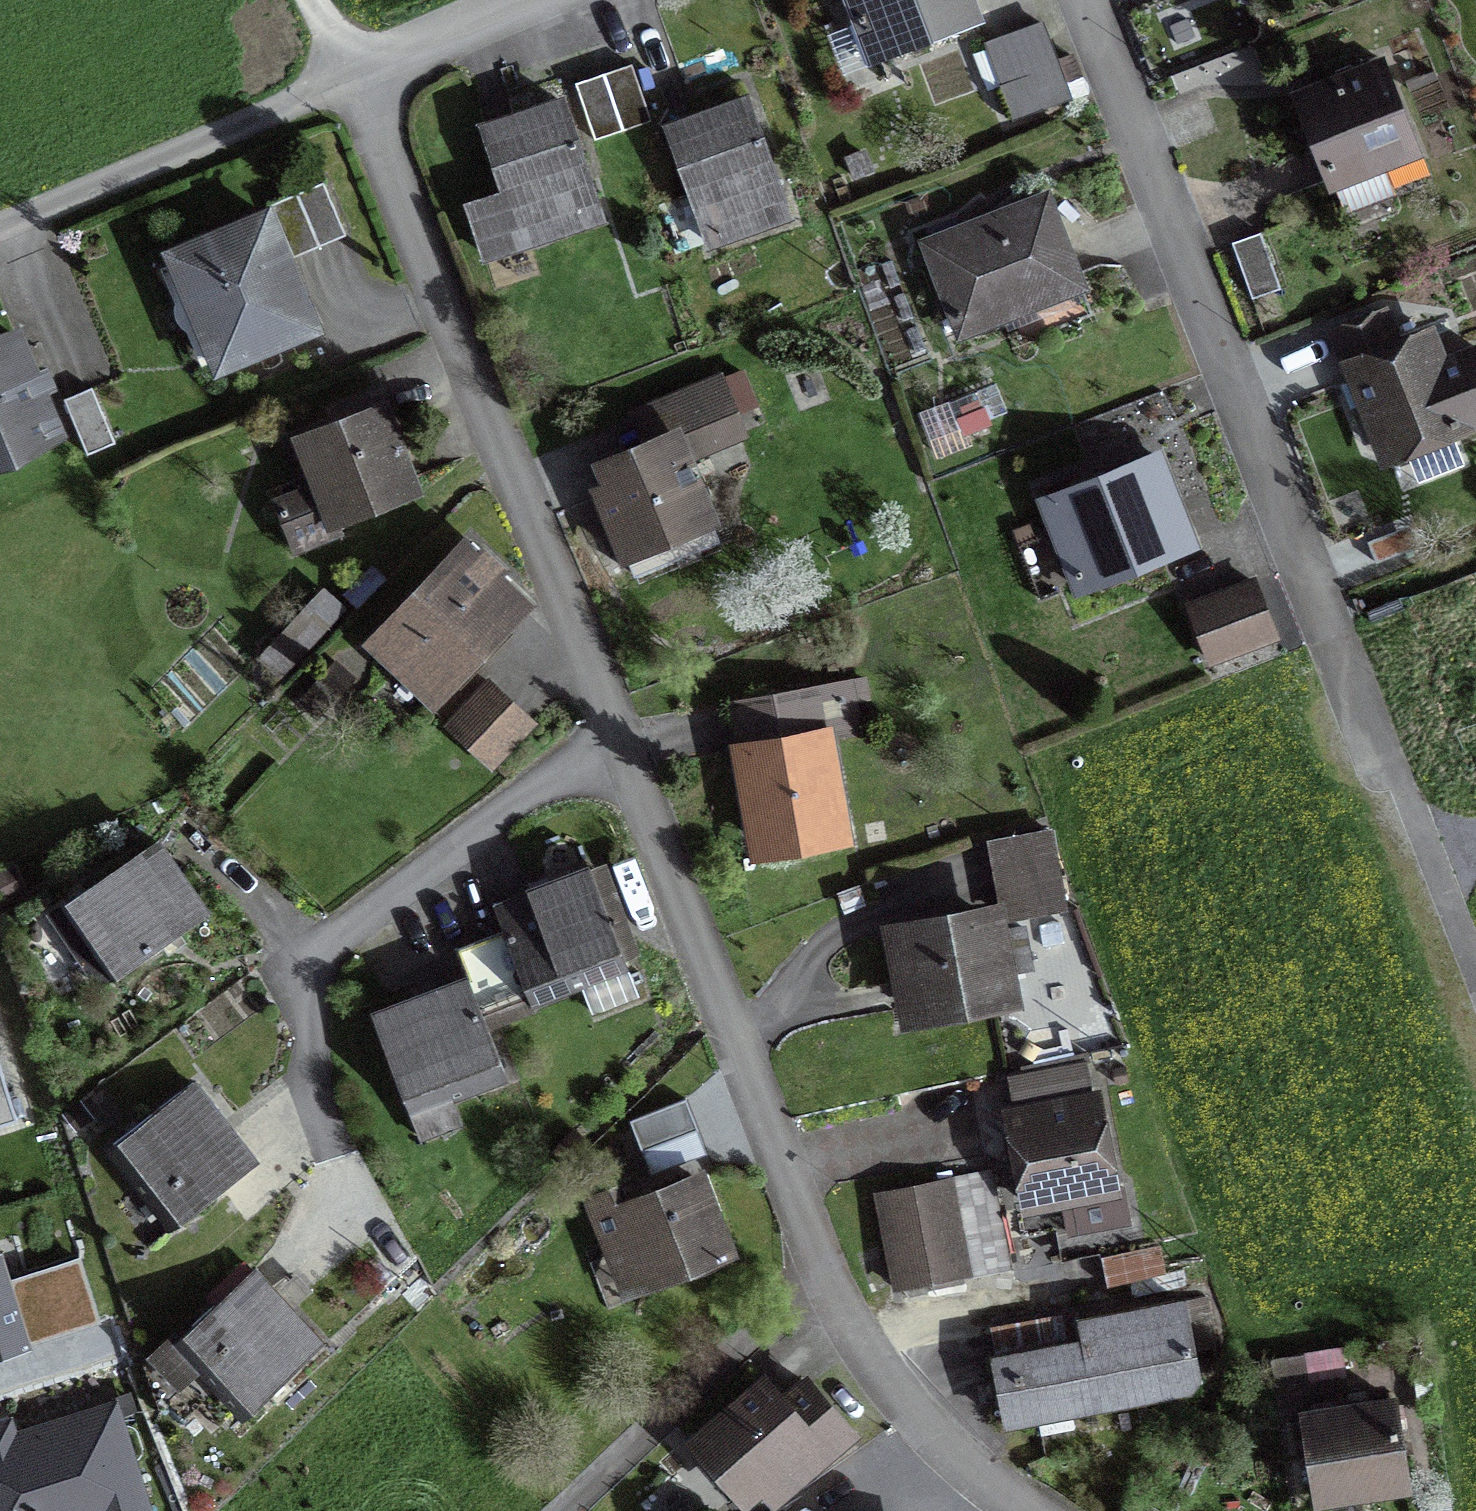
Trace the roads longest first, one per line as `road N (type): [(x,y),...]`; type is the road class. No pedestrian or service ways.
road 1 (residential): [(1079,0),(1382,770),(1405,792),(1475,977)]
road 2 (residential): [(353,76),(613,738)]
road 3 (residential): [(613,738),(829,1286)]
road 4 (residential): [(613,738),(321,961),(310,1067),(338,1163)]
road 5 (residential): [(353,76),(0,224)]
road 6 (residential): [(829,1286),(776,1313),(564,1510)]
road 7 (residential): [(829,1286),(884,1380),(1025,1510)]
road 8 (residential): [(528,0),(353,76)]

